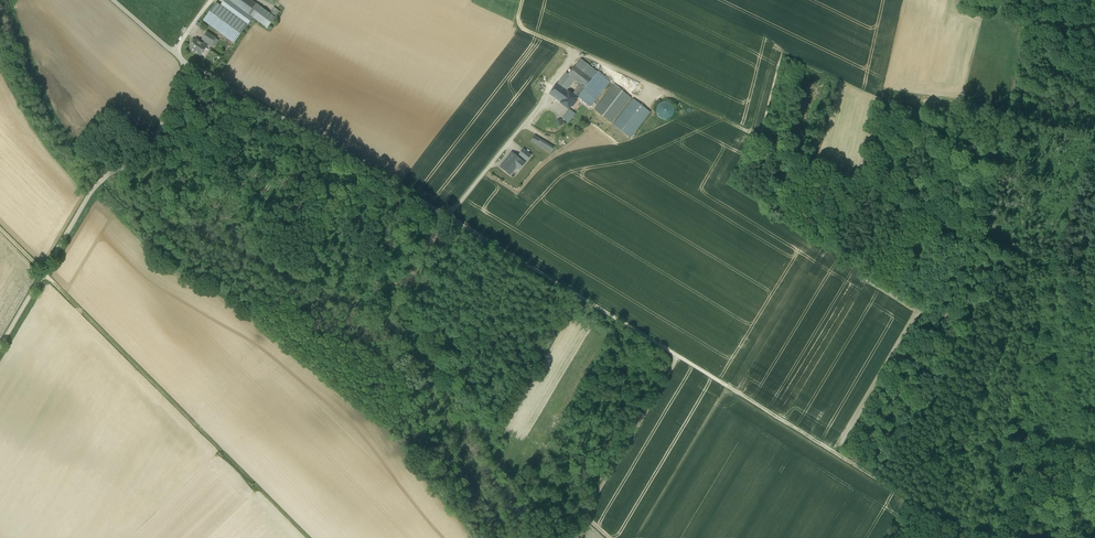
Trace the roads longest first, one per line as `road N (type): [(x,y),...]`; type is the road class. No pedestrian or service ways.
road 1 (track): [(189,63),(725,384)]
road 2 (unclassified): [(0,346),(86,198),(154,143),(189,63),(113,0)]
road 3 (track): [(308,537),(44,272)]
road 4 (track): [(521,0),(516,23),(574,51),(448,217)]

